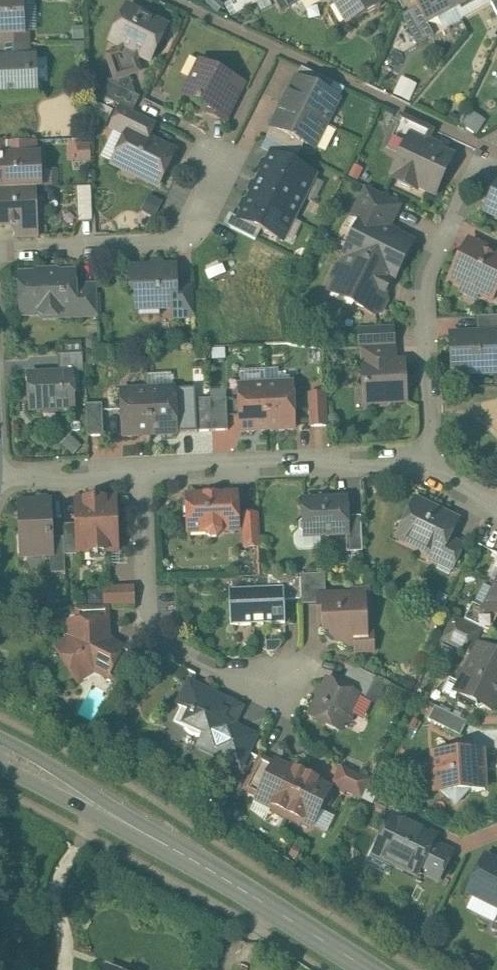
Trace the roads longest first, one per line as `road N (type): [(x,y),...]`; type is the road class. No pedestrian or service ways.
road 1 (secondary): [(371,969),(0,752)]
road 2 (residential): [(420,466),(423,278),(489,150)]
road 3 (residential): [(136,471),(146,614),(163,643),(277,684)]
road 4 (residential): [(136,471),(420,466)]
road 5 (residential): [(223,152),(193,213),(156,239),(0,254)]
road 6 (residential): [(0,474),(136,471)]

